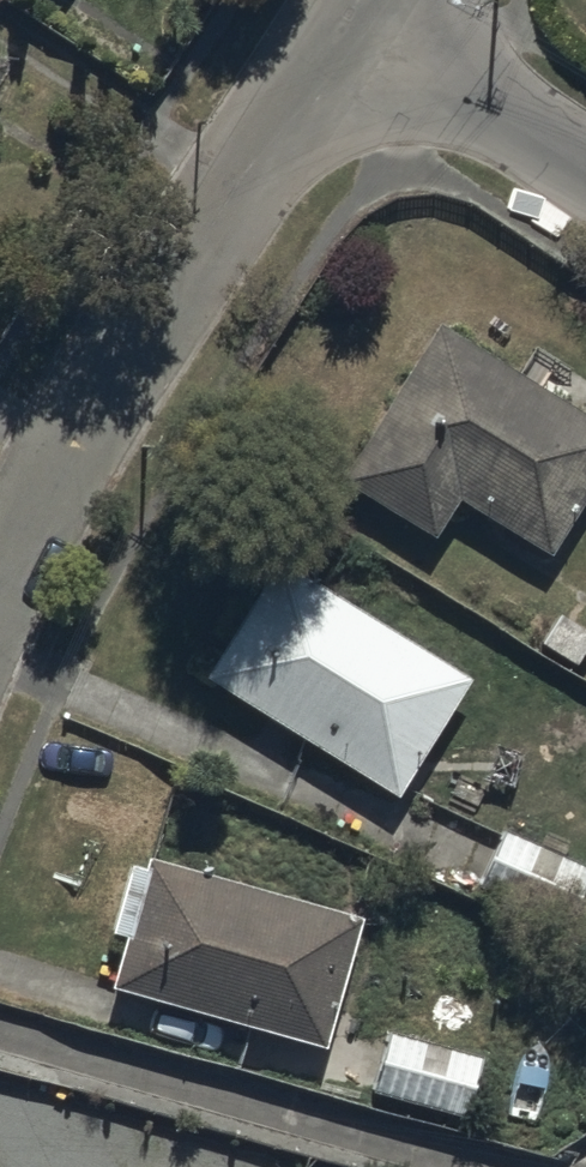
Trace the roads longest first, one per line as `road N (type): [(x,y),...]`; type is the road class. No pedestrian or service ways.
road 1 (residential): [(345,16),(39,473),(0,552)]
road 2 (residential): [(345,16),(585,167)]

